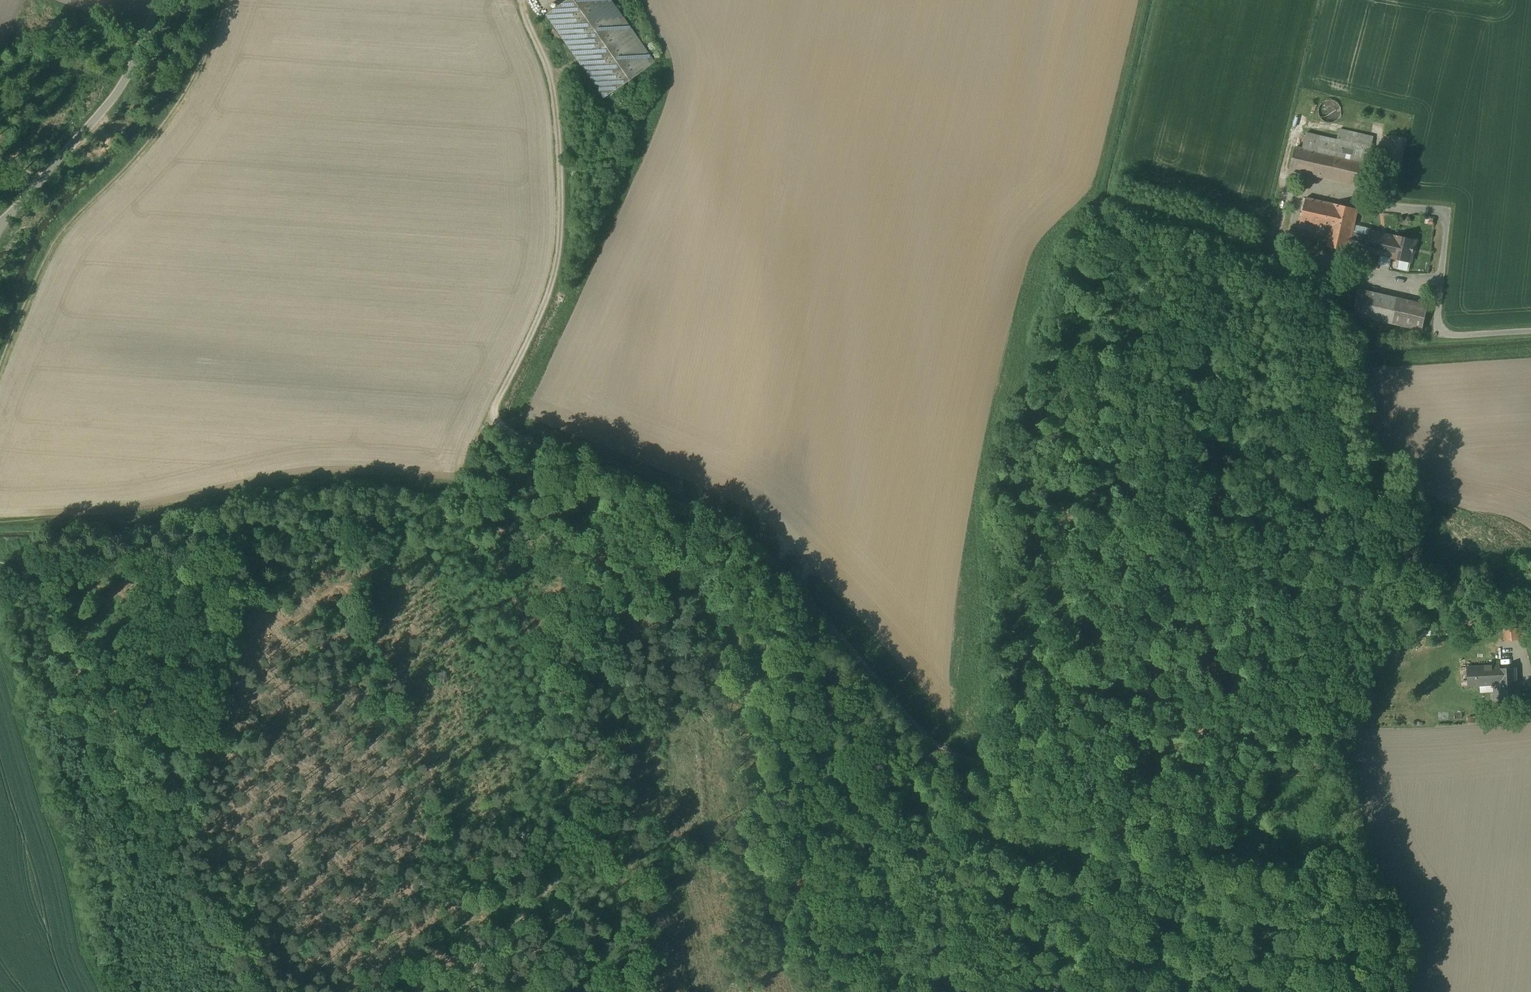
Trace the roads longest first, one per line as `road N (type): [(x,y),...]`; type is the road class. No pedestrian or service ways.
road 1 (track): [(493,421),(561,239),(553,71),(523,0)]
road 2 (unclassified): [(157,0),(129,77),(0,227)]

